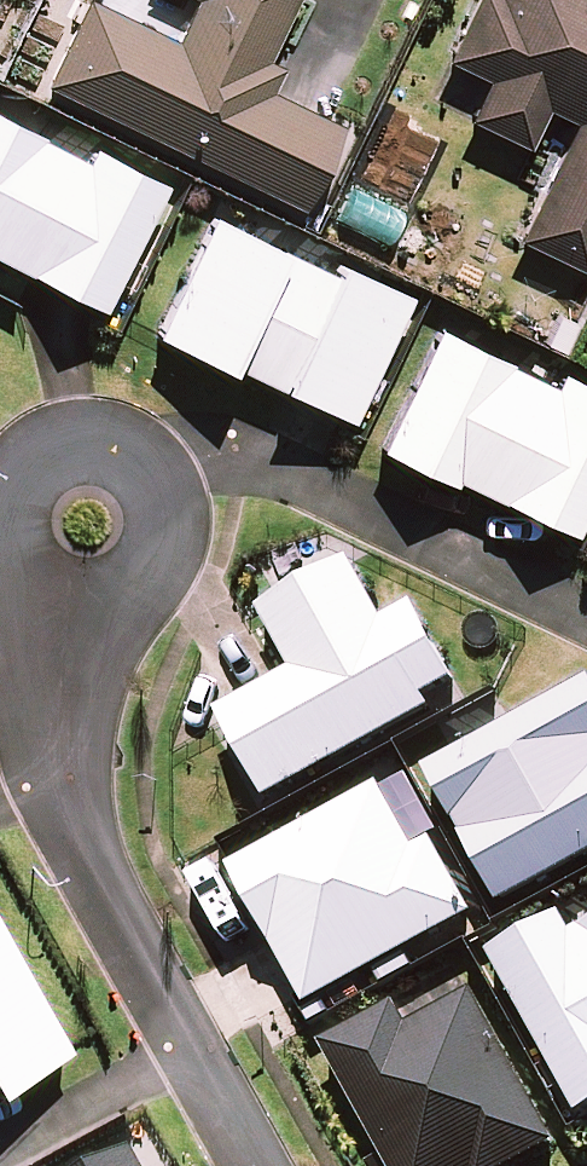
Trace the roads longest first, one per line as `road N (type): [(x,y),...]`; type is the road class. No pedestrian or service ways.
road 1 (residential): [(127,460),(238,418),(586,593)]
road 2 (residential): [(127,460),(104,439),(66,424),(19,451),(2,491),(25,777)]
road 3 (residential): [(25,777),(135,575),(143,507),(127,460)]
road 4 (residential): [(25,777),(171,1049)]
road 5 (residential): [(171,1049),(0,1146)]
road 6 (residential): [(171,1049),(242,1165)]

